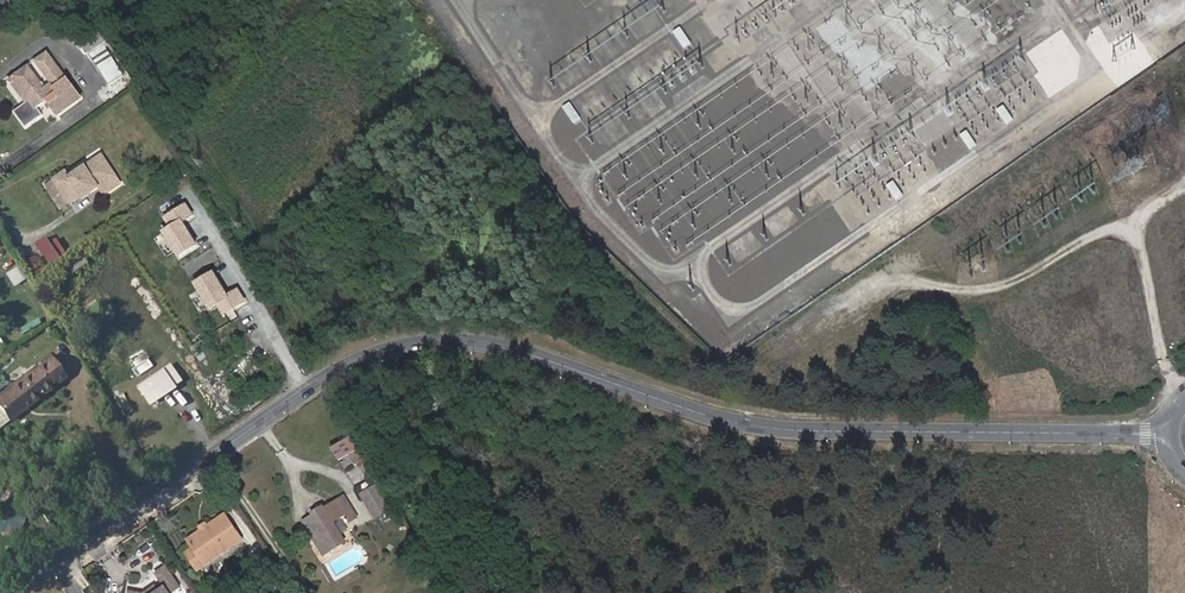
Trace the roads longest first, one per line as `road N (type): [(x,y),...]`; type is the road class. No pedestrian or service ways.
road 1 (tertiary): [(1169,433),(771,428),(505,349),(410,346),(333,374),(16,592)]

